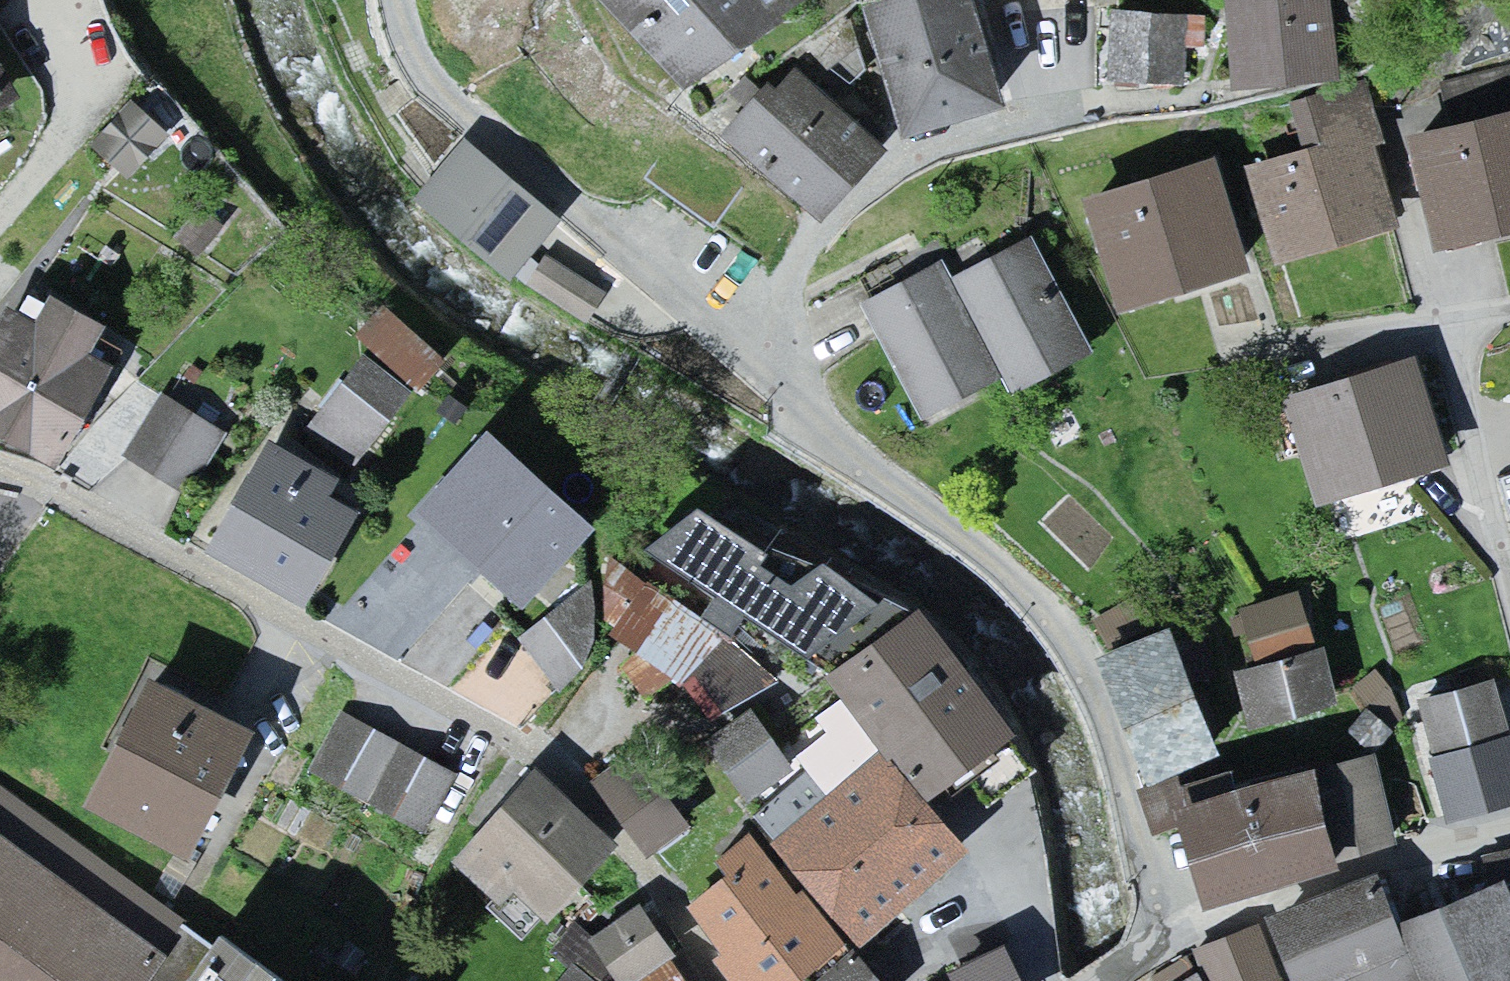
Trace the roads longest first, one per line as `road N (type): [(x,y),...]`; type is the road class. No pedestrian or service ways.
road 1 (residential): [(0,469),(30,477),(561,764),(633,850),(721,980)]
road 2 (residential): [(1172,932),(1134,808),(1073,660),(1006,578),(806,412)]
road 3 (residential): [(806,412),(789,297),(821,235),(880,184),(949,150),(1059,124),(1197,108)]
road 4 (residential): [(806,412),(442,94),(415,60),(396,0)]
road 5 (residential): [(1172,932),(1435,853),(1509,843)]
road 6 (residential): [(1509,563),(1419,227)]

